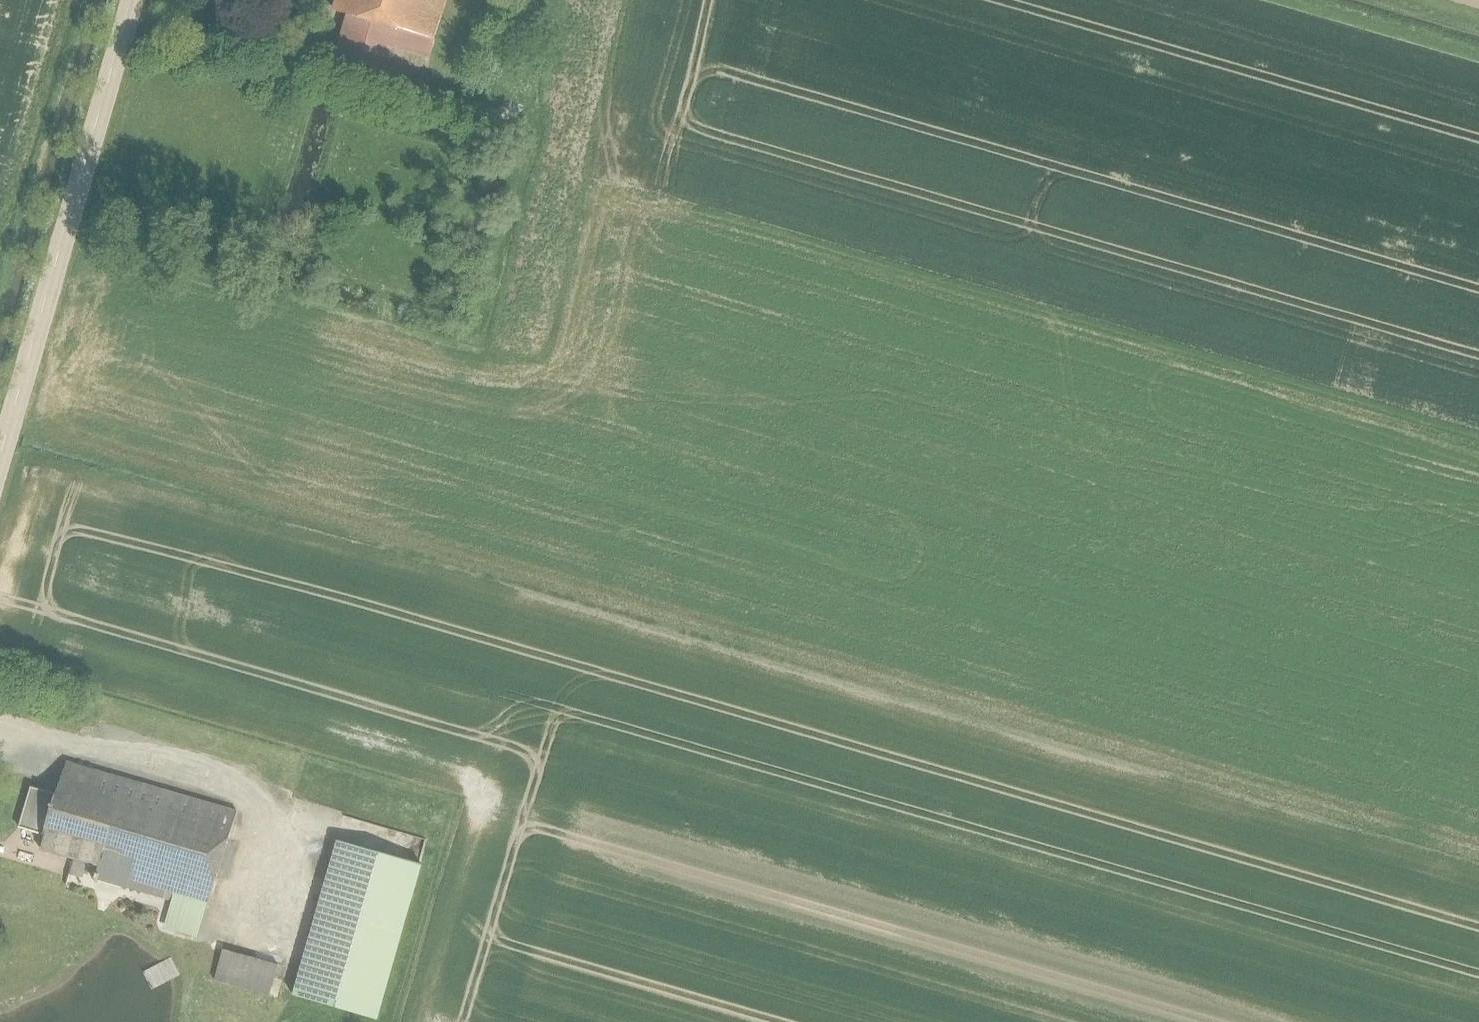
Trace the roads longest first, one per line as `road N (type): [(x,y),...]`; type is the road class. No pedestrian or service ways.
road 1 (tertiary): [(0,463),(132,0)]

